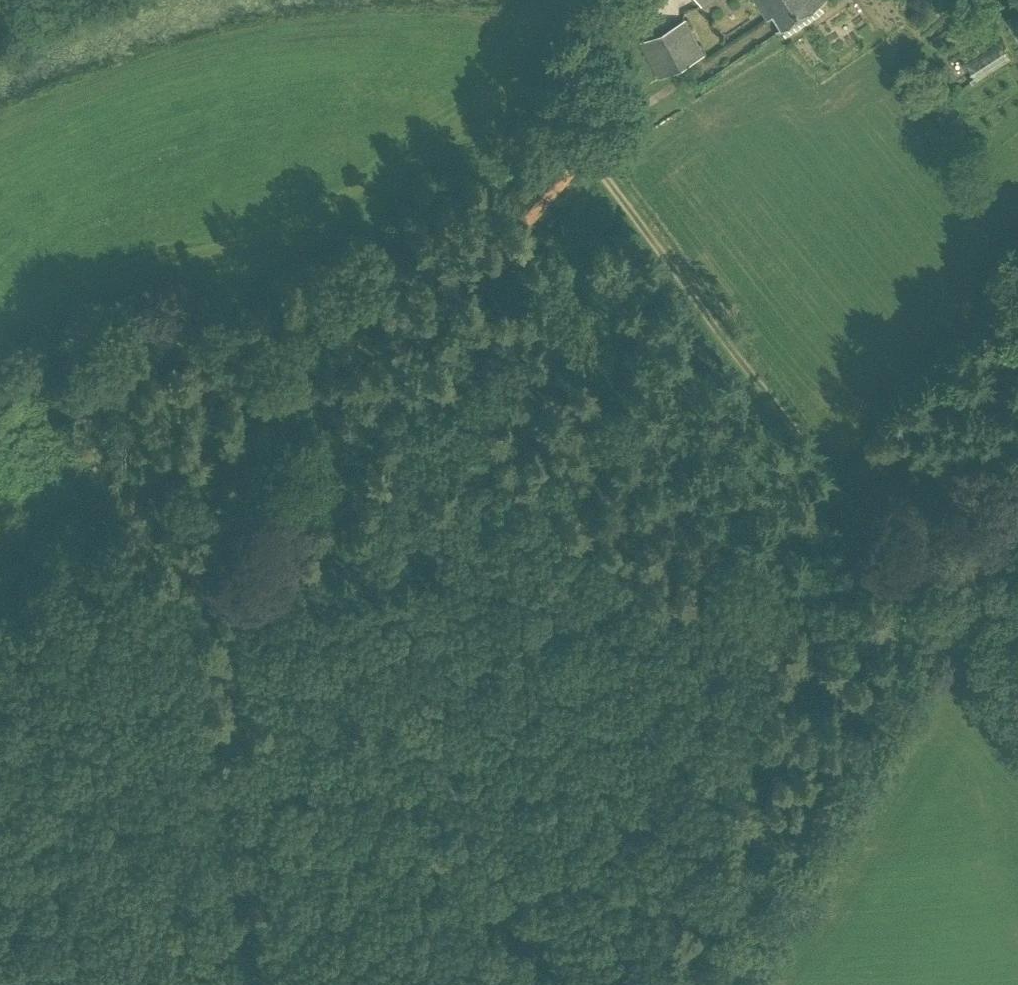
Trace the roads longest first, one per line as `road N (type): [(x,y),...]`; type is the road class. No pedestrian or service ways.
road 1 (track): [(599,163),(952,634)]

